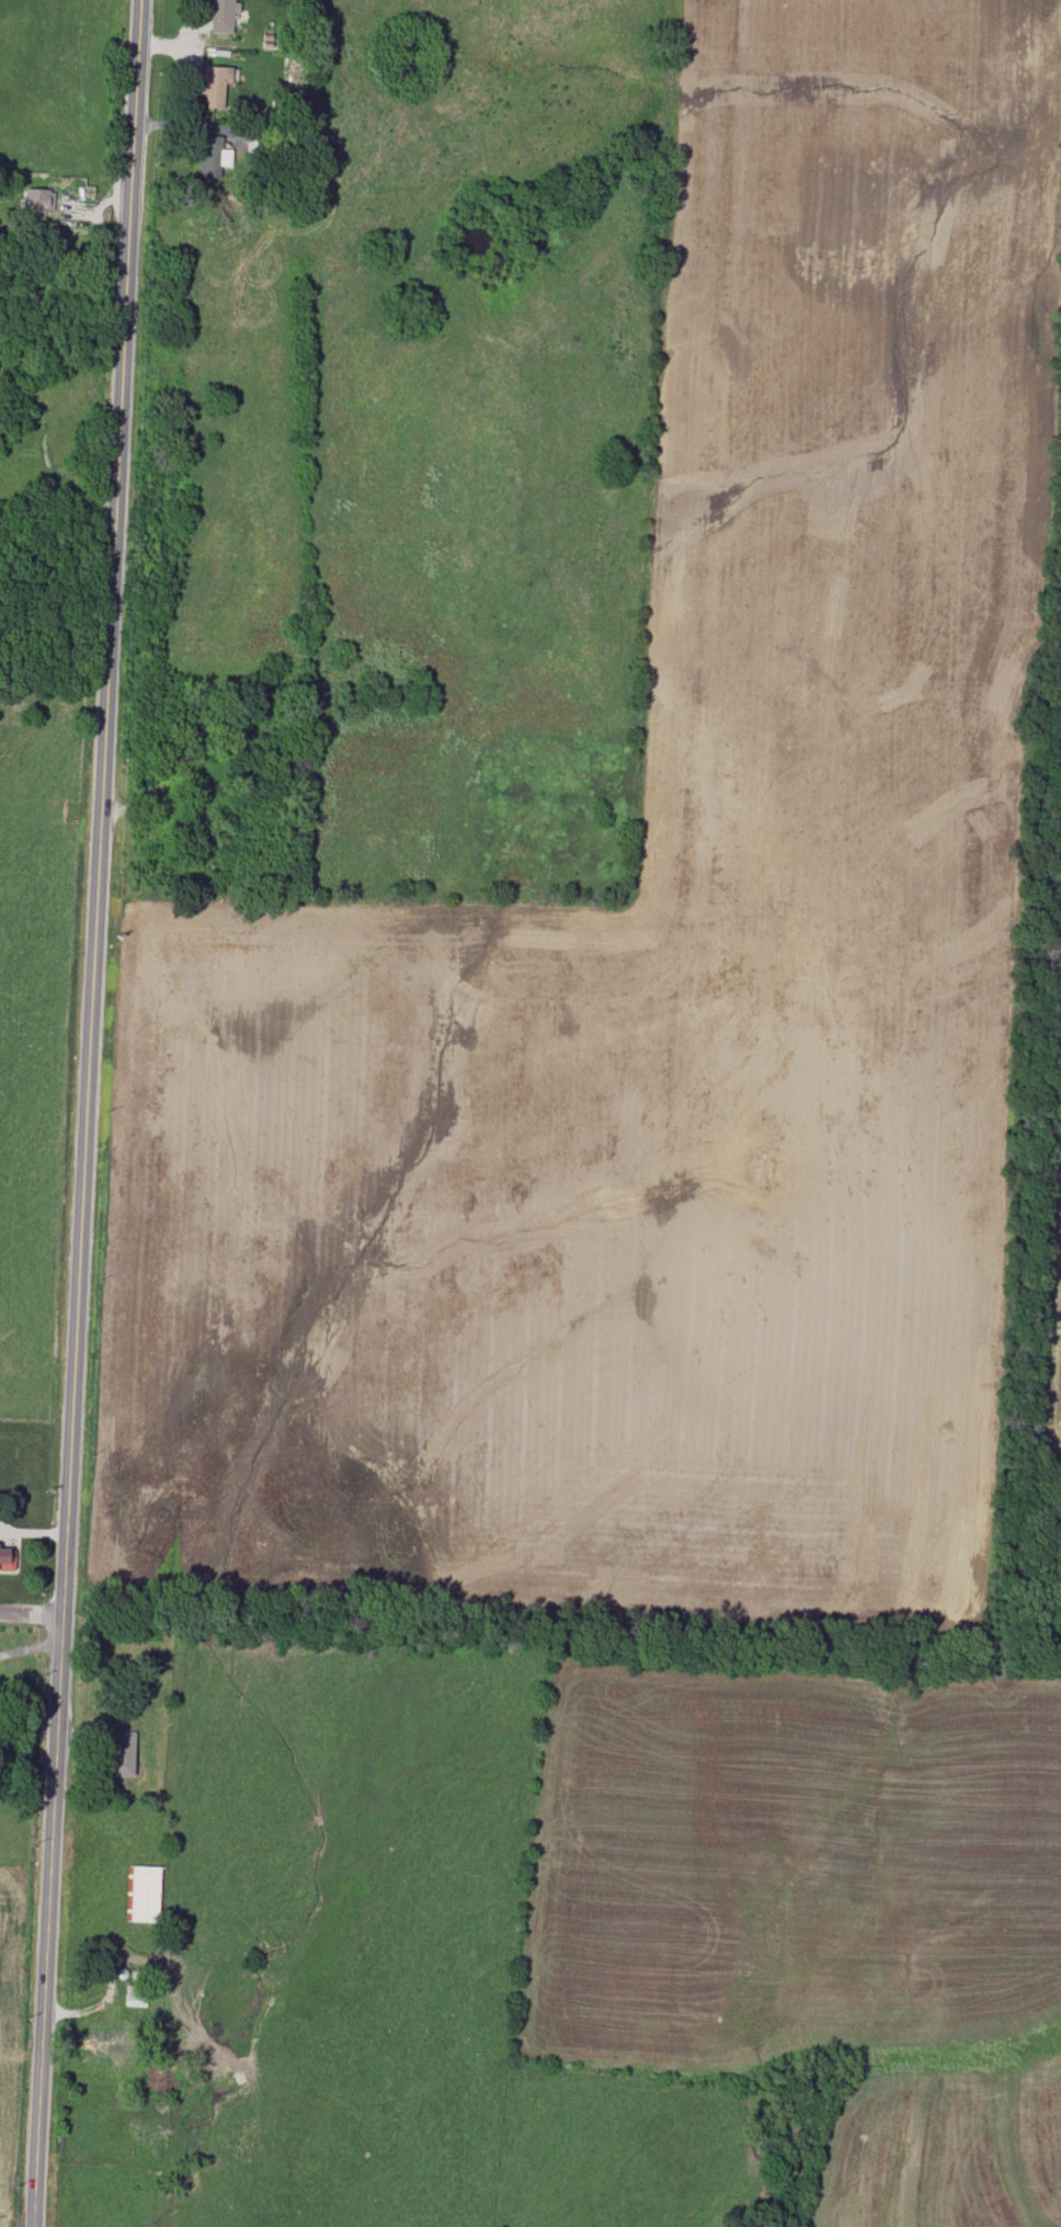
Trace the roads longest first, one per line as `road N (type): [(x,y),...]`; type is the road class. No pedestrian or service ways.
road 1 (secondary): [(32,2226),(145,0)]

